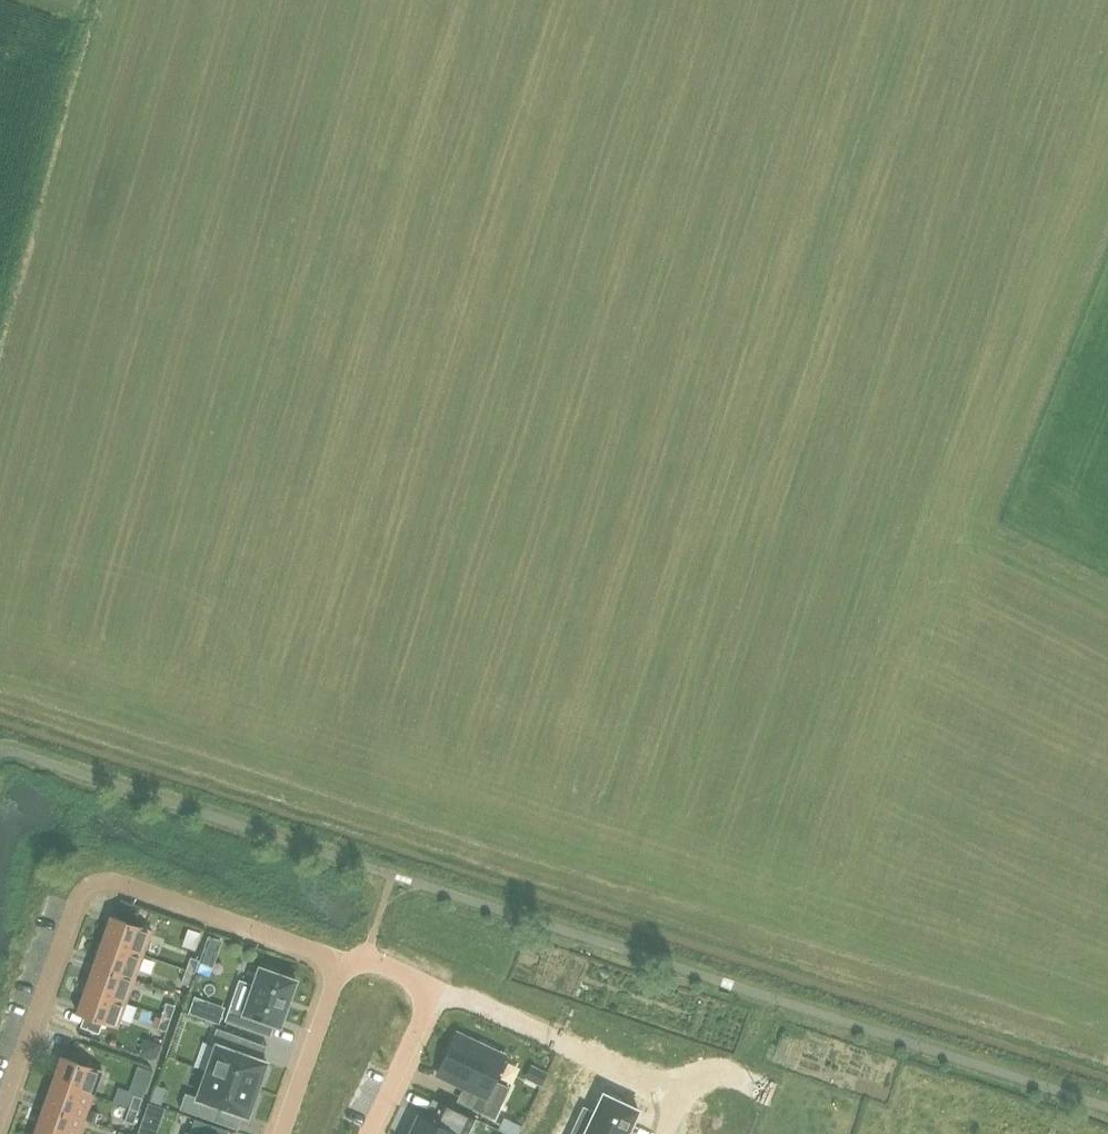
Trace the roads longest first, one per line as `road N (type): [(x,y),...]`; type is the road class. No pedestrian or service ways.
road 1 (residential): [(0,1123),(76,900),(94,884),(117,882),(342,963)]
road 2 (residential): [(681,1089),(646,1082),(434,991)]
road 3 (residential): [(342,963),(281,1133)]
road 4 (residential): [(368,1133),(434,991)]

